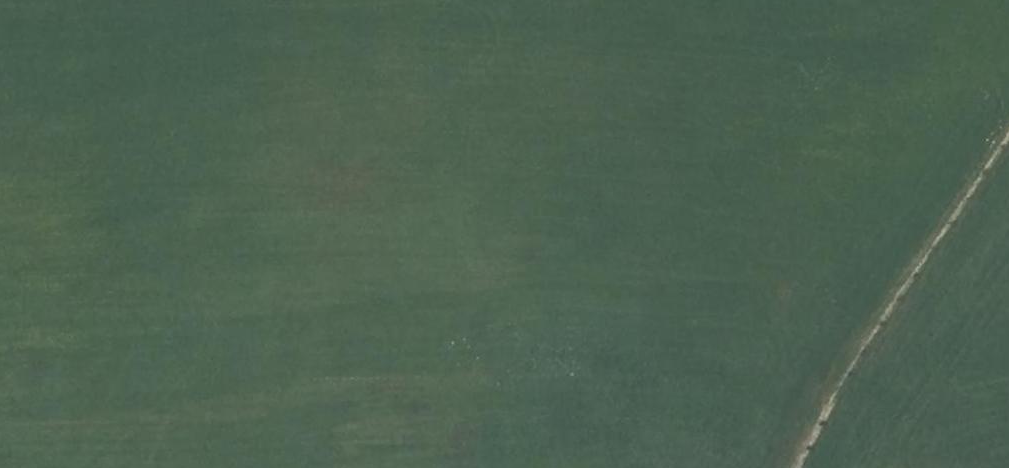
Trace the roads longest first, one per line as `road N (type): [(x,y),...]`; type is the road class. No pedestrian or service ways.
road 1 (track): [(778,467),(808,406),(1008,119)]

